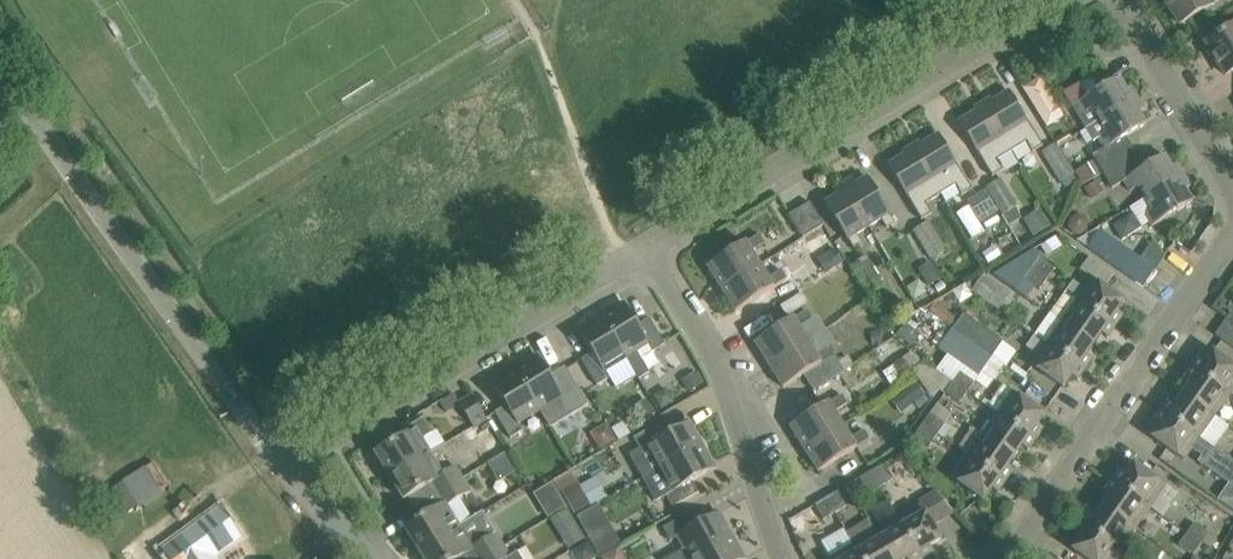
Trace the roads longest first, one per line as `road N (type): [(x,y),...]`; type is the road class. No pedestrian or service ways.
road 1 (unclassified): [(283,455),(84,189),(0,51)]
road 2 (residential): [(661,251),(1071,0)]
road 3 (residential): [(283,455),(661,251)]
road 4 (residential): [(993,558),(1232,251)]
road 5 (residential): [(794,558),(740,403),(661,251)]
road 6 (residential): [(1125,0),(1232,171)]
road 7 (residential): [(372,558),(283,455)]

